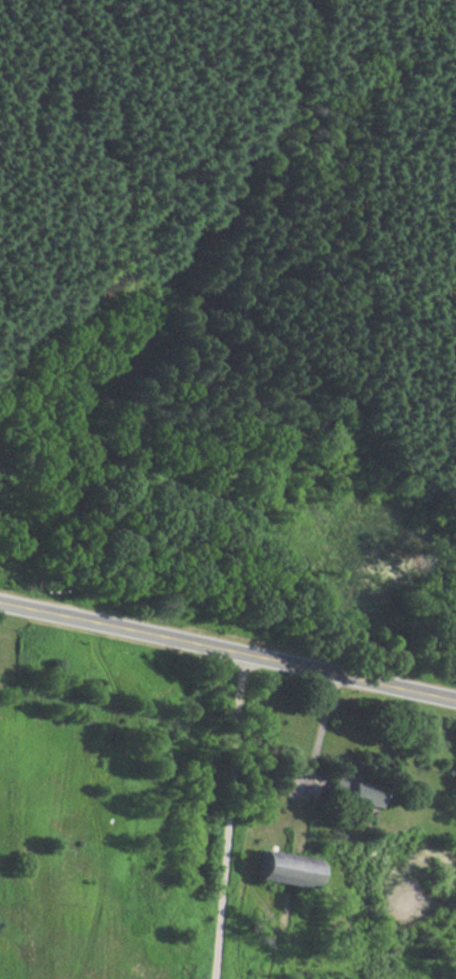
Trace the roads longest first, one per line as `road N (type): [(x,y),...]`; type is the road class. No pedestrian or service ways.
road 1 (secondary): [(455,701),(0,601)]

